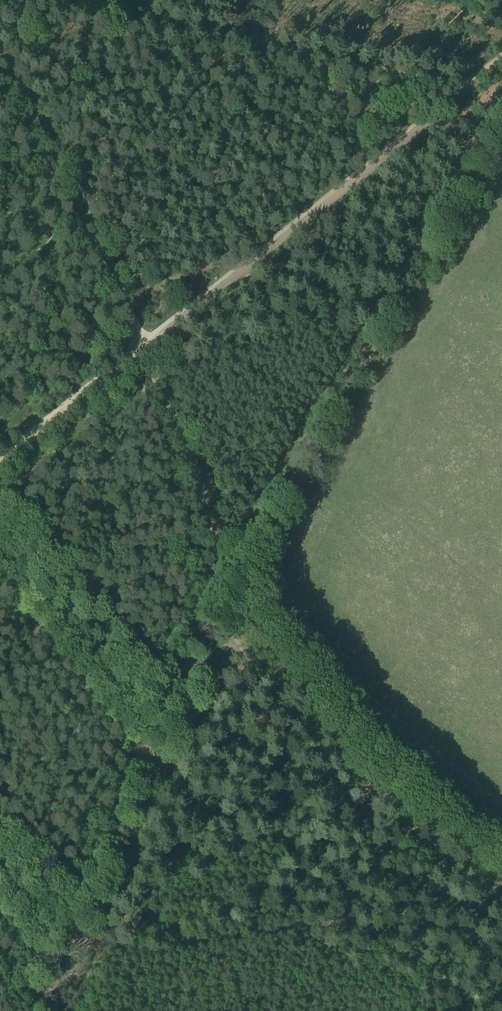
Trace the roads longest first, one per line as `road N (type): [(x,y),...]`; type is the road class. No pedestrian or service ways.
road 1 (track): [(221,558),(277,501),(284,459),(387,307),(501,97)]
road 2 (track): [(27,1010),(208,613),(221,558)]
road 3 (track): [(145,348),(501,62)]
road 4 (track): [(221,558),(248,623),(343,742),(501,871)]
road 5 (track): [(58,0),(466,91)]
road 6 (track): [(0,94),(145,348)]
road 7 (track): [(0,527),(158,718)]
road 8 (track): [(145,348),(221,558)]
road 9 (track): [(0,463),(145,348)]

